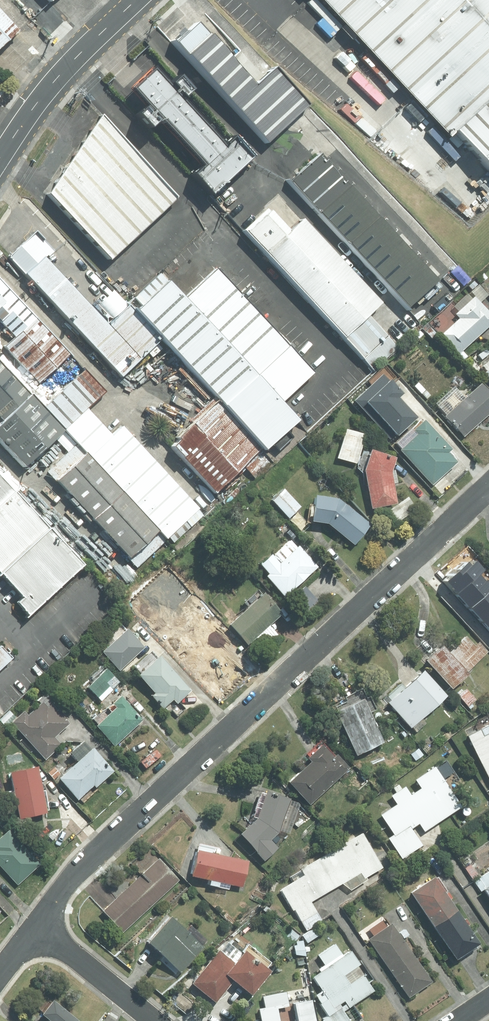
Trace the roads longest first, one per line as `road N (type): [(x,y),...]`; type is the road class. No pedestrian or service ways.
road 1 (residential): [(37,927),(90,858),(488,487)]
road 2 (secondary): [(137,0),(66,69),(0,158)]
road 3 (residential): [(155,1020),(37,927)]

